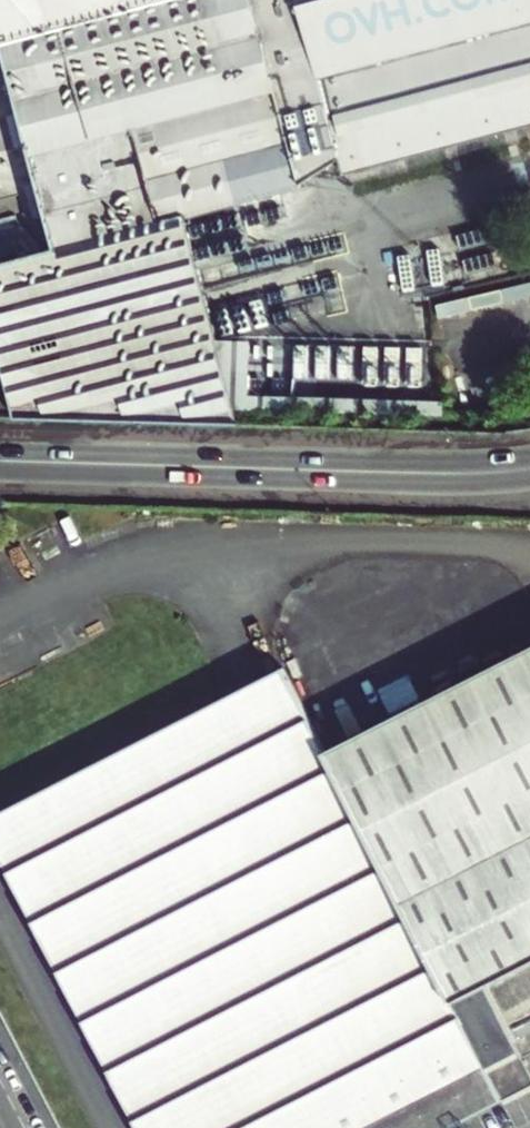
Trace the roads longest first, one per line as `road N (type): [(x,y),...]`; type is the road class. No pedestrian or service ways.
road 1 (secondary): [(0,461),(438,474),(529,469)]

